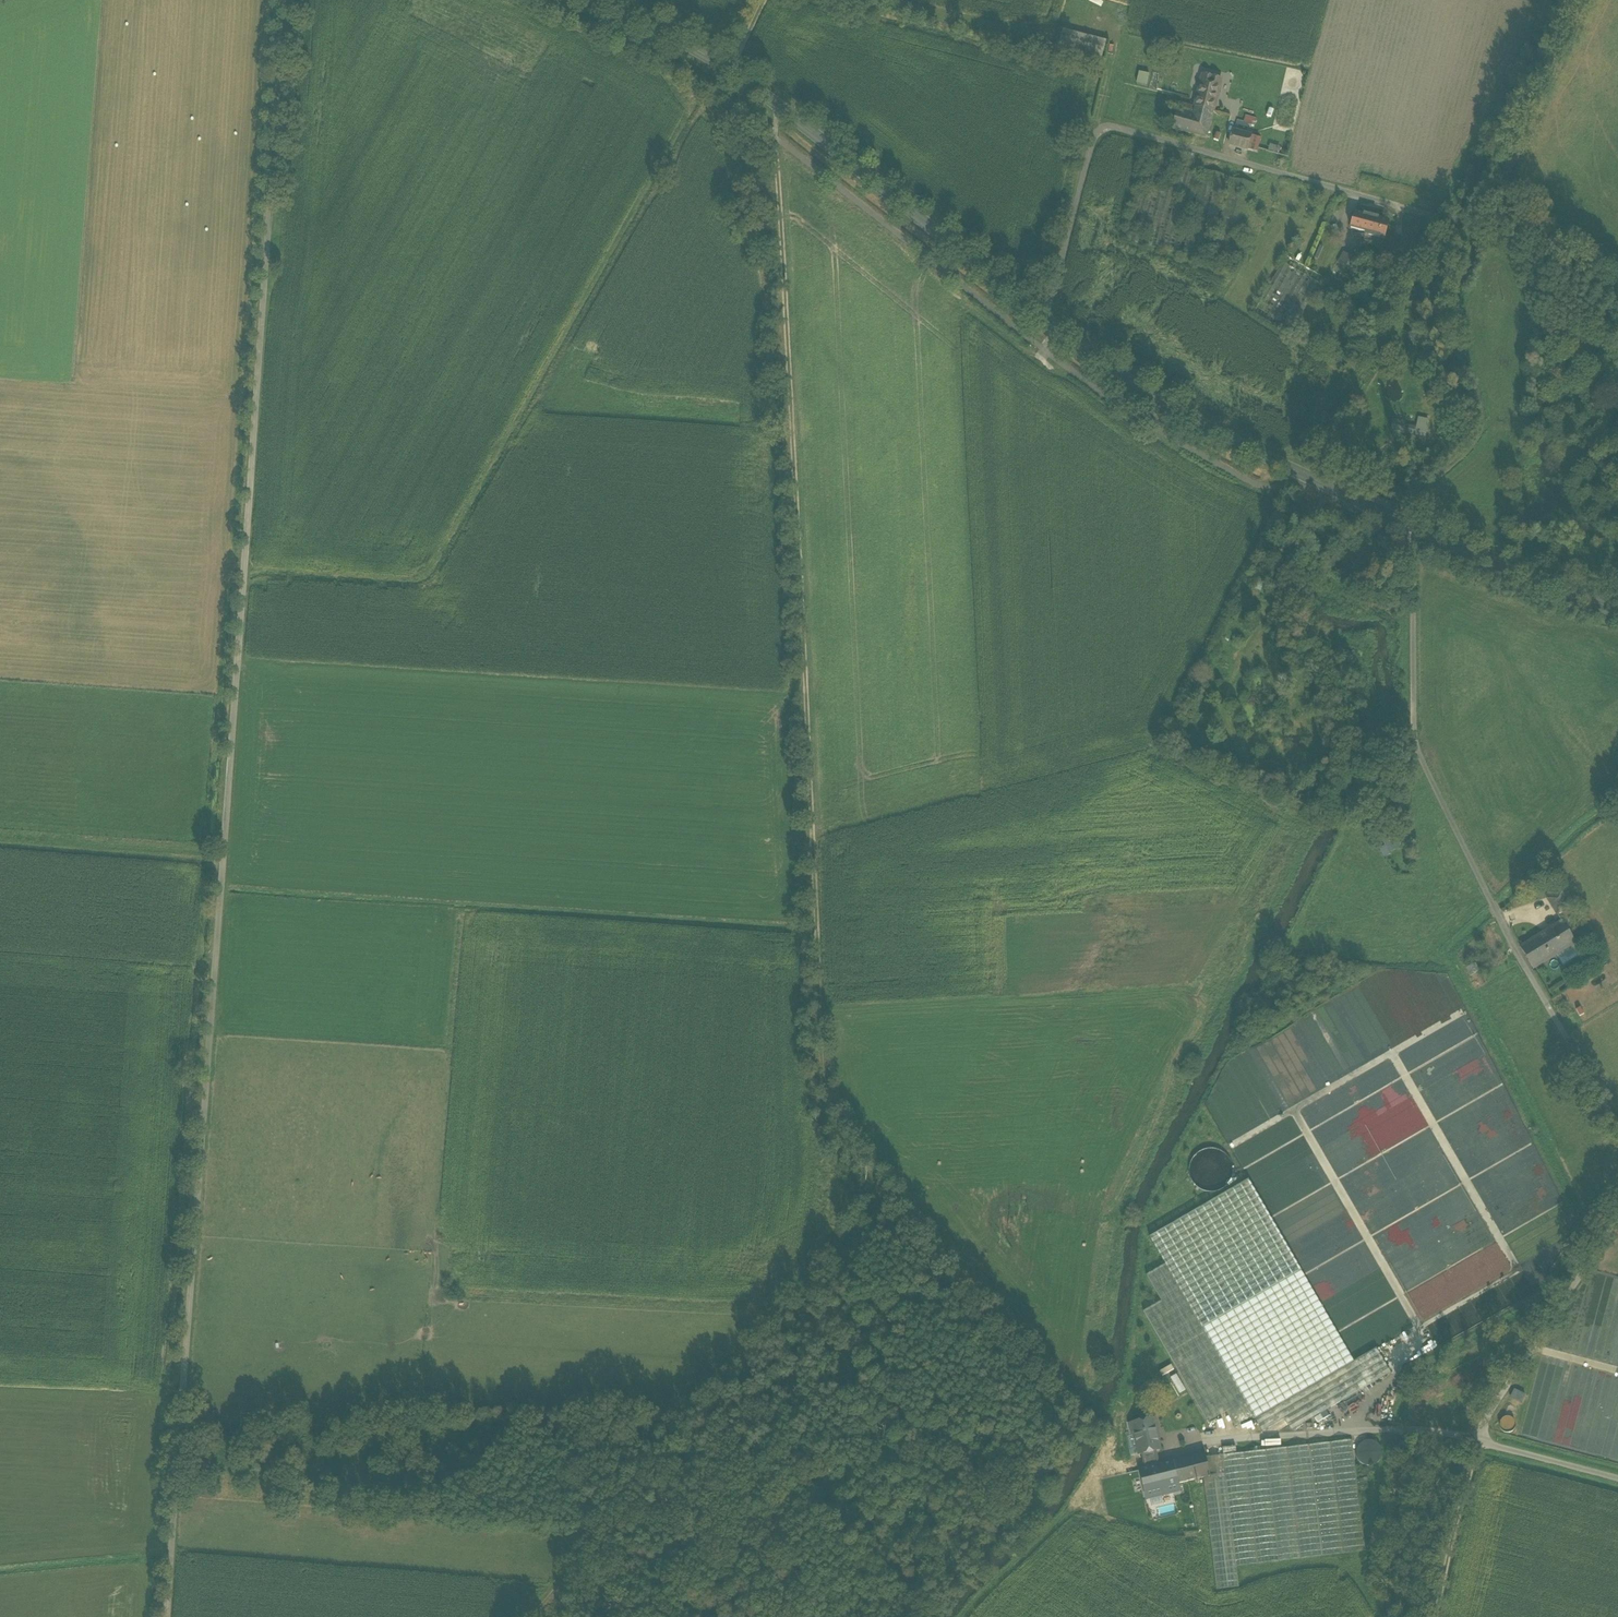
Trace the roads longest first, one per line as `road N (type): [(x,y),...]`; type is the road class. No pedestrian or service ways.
road 1 (track): [(529,1616),(884,1194),(826,1107),(777,139)]
road 2 (unclassified): [(289,0),(167,1616)]
road 3 (tertiary): [(603,0),(777,104),(1042,315),(1176,408),(1408,526)]
road 4 (unclassified): [(1617,1135),(1414,750),(1410,538)]
road 5 (track): [(1408,526),(1418,495),(1467,453),(1480,424),(1451,321),(1451,286),(1587,0)]
road 6 (unclassified): [(1476,1440),(1617,1214)]
road 7 (track): [(0,847),(224,864)]
road 8 (tertiary): [(1408,526),(1489,565),(1617,602)]
road 9 (track): [(1435,1616),(1476,1440)]

